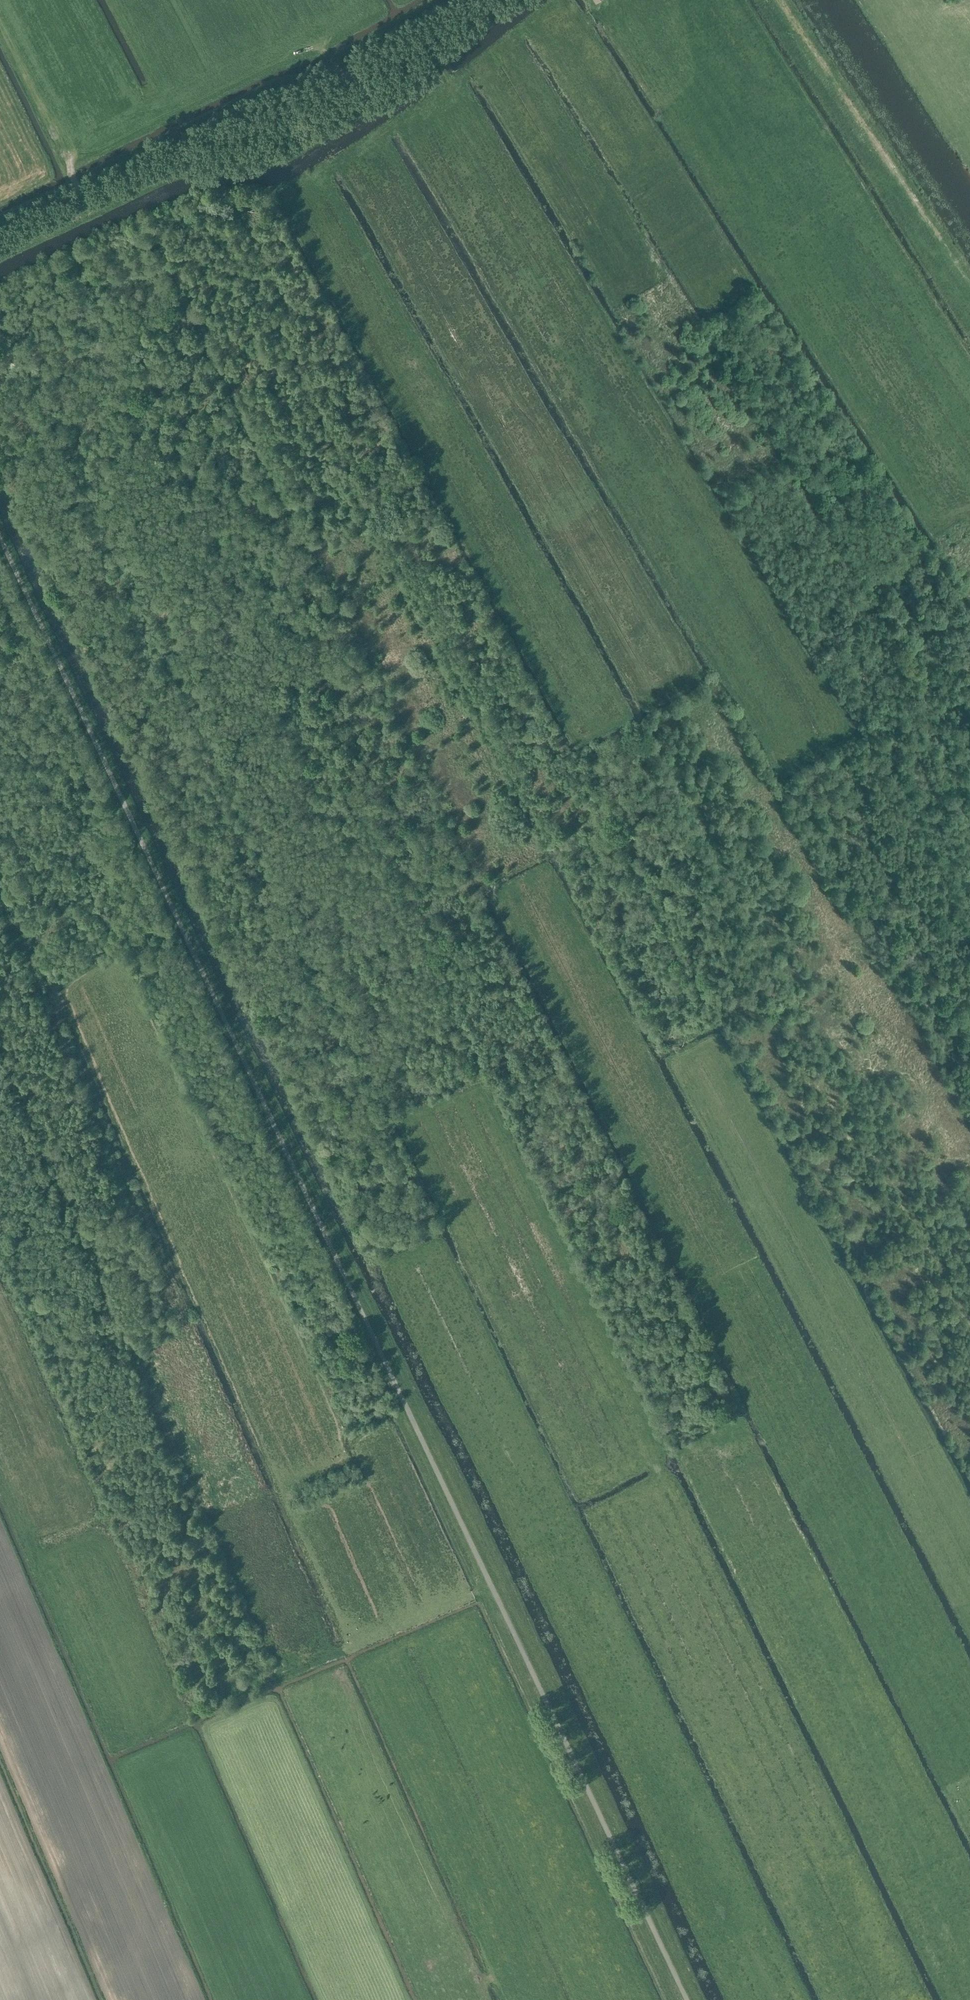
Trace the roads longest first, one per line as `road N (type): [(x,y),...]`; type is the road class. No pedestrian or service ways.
road 1 (unclassified): [(0,240),(301,99),(473,0)]

